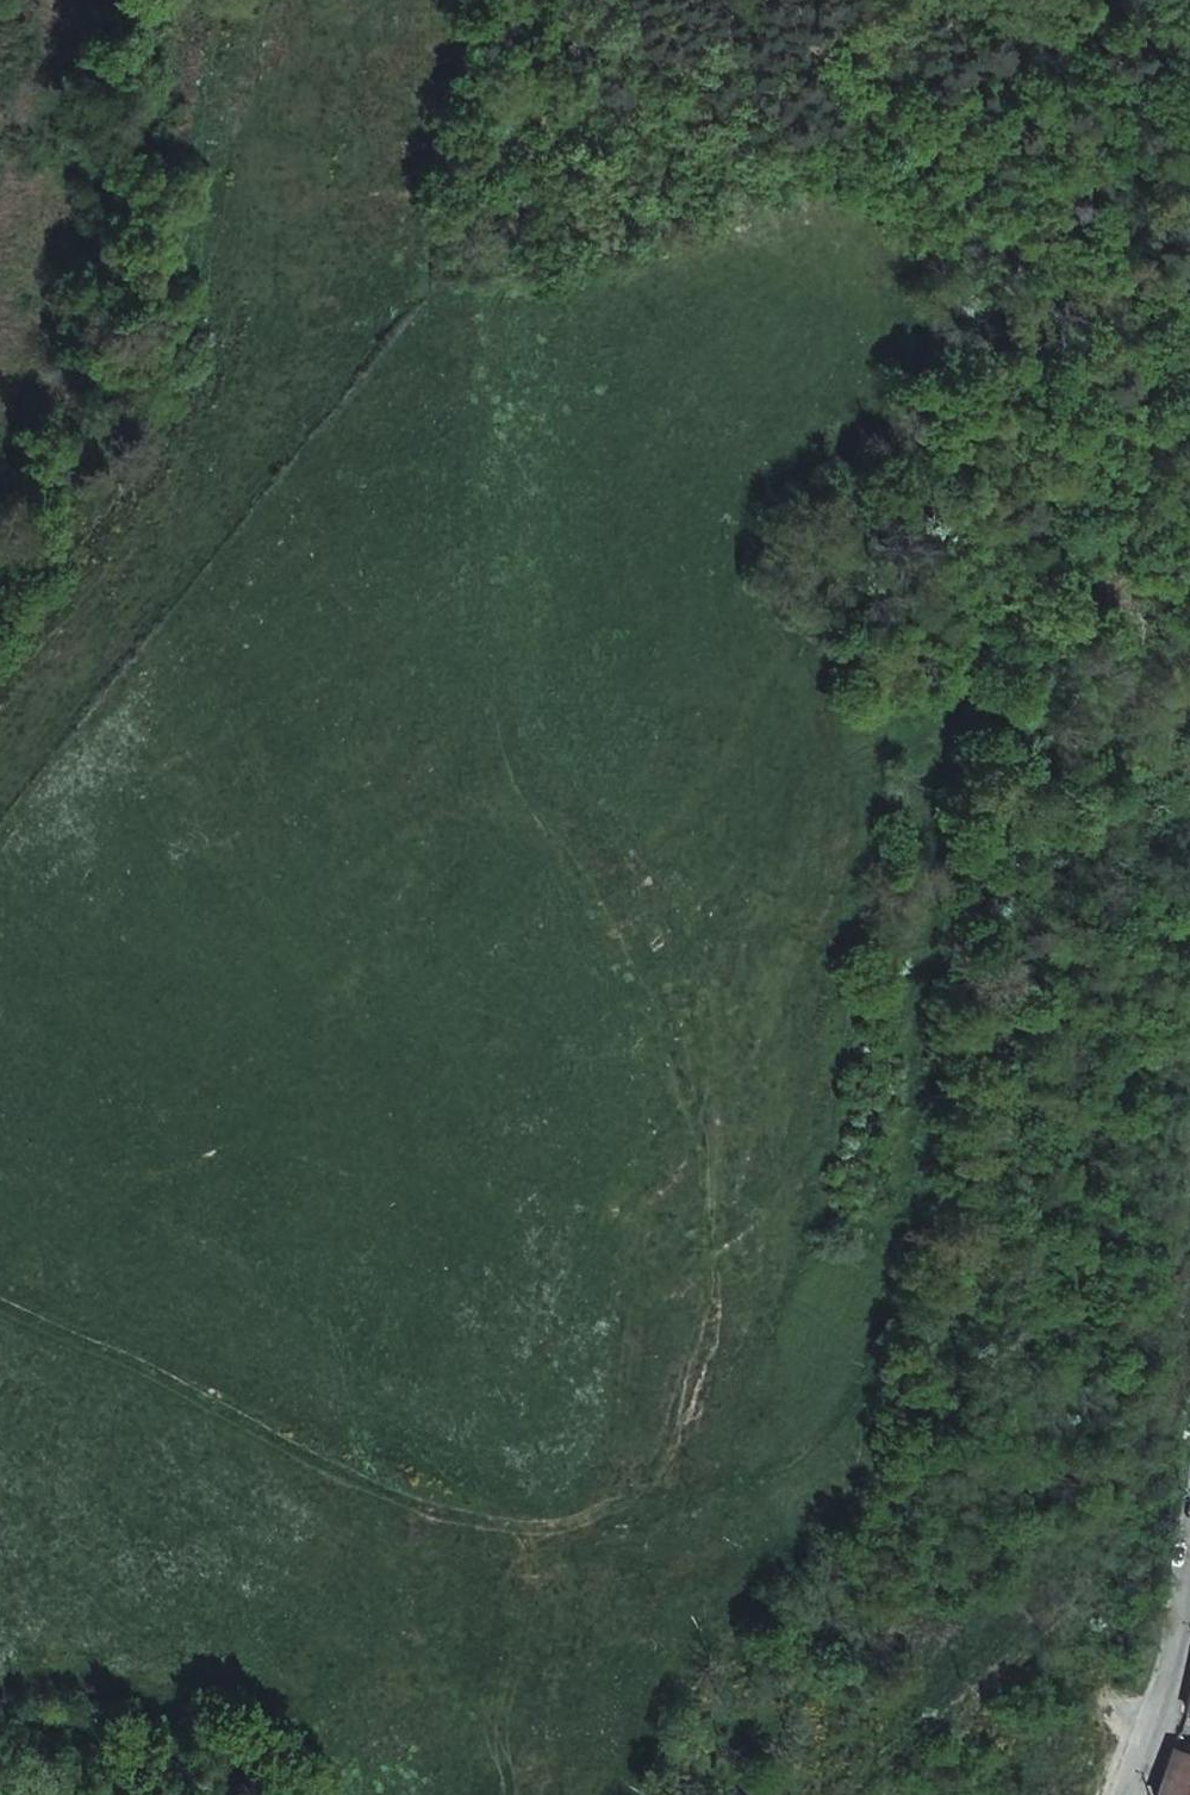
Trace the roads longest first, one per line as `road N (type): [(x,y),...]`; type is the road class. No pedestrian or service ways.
road 1 (residential): [(1117,1794),(1189,1548)]

